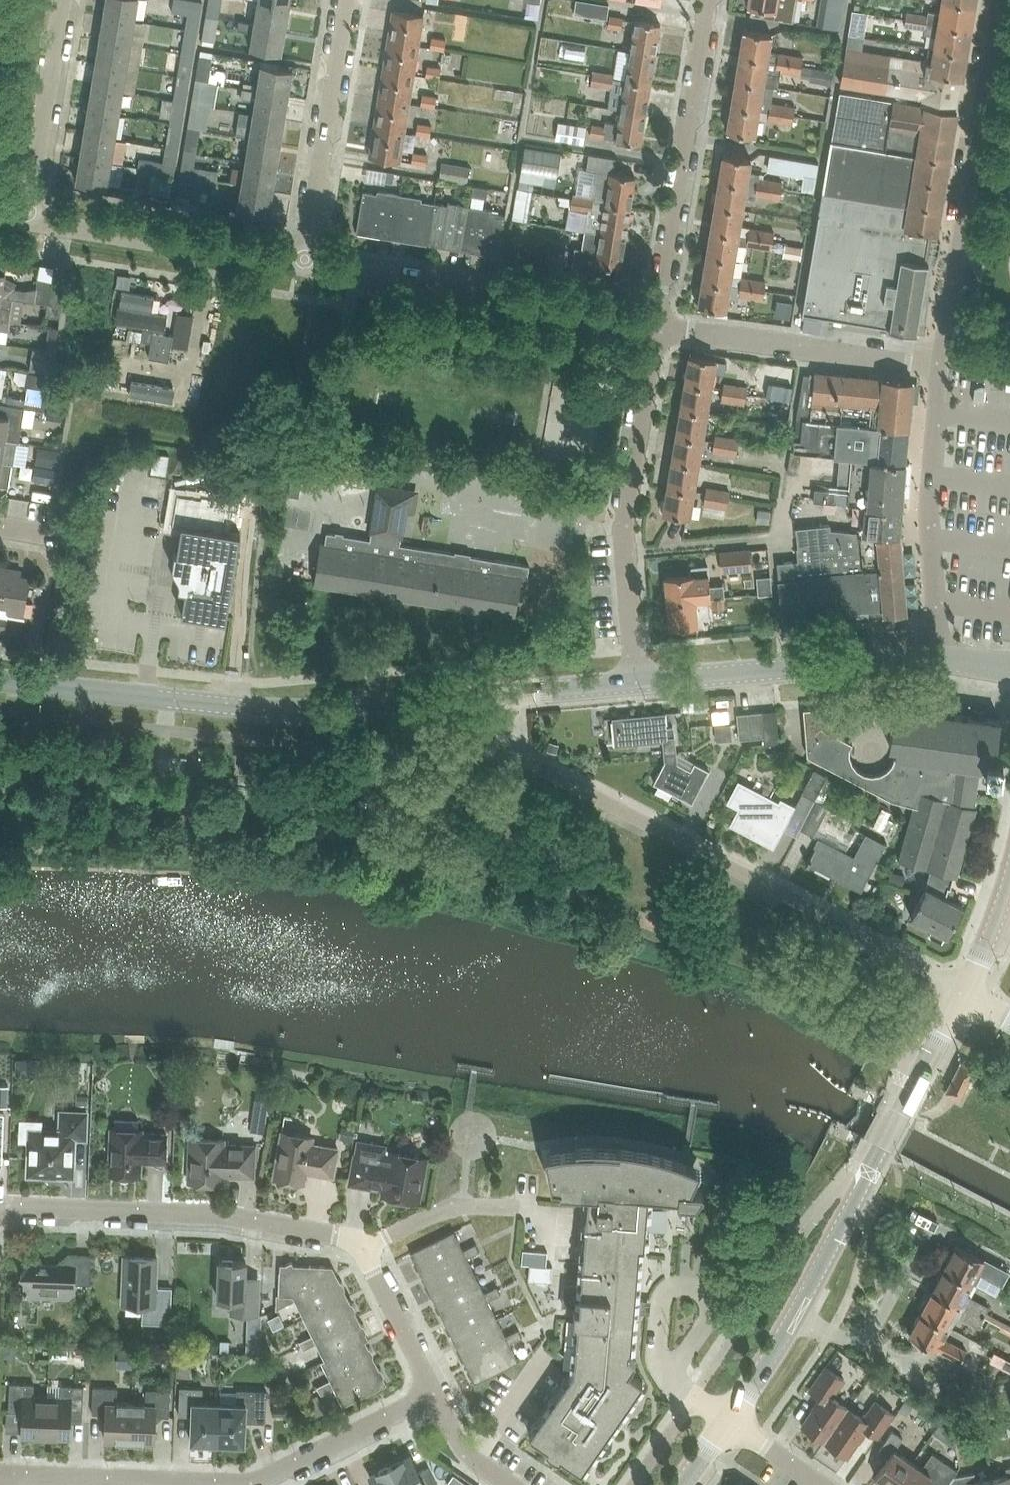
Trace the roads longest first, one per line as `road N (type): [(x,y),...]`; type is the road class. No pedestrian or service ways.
road 1 (residential): [(999,0),(939,369),(657,327)]
road 2 (residential): [(962,996),(940,977),(515,755),(503,735),(500,696)]
road 3 (unclassified): [(500,696),(287,711),(0,682)]
road 4 (residential): [(13,1476),(250,1483),(433,1393)]
road 5 (unclassified): [(636,683),(919,658),(1009,670)]
road 6 (residential): [(362,1248),(343,1237),(221,1214),(0,1206)]
road 7 (secondary): [(794,1316),(962,996)]
road 8 (residential): [(636,683),(623,534),(657,327)]
road 9 (residential): [(657,327),(303,268)]
road 10 (residential): [(657,327),(708,0)]
road 11 (residential): [(303,268),(25,220)]
road 12 (residential): [(303,268),(347,0)]
road 13 (residential): [(25,220),(61,0)]
road 14 (residential): [(928,1226),(867,1332),(839,1339),(794,1316)]
road 15 (residential): [(362,1248),(450,1205),(520,1209)]
road 16 (residential): [(433,1393),(362,1248)]
road 17 (unclassified): [(500,696),(636,683)]
road 18 (secondary): [(962,996),(1009,879)]
road 19 (secondary): [(726,1420),(794,1316)]
road 20 (residential): [(508,1484),(464,1451),(433,1393)]

